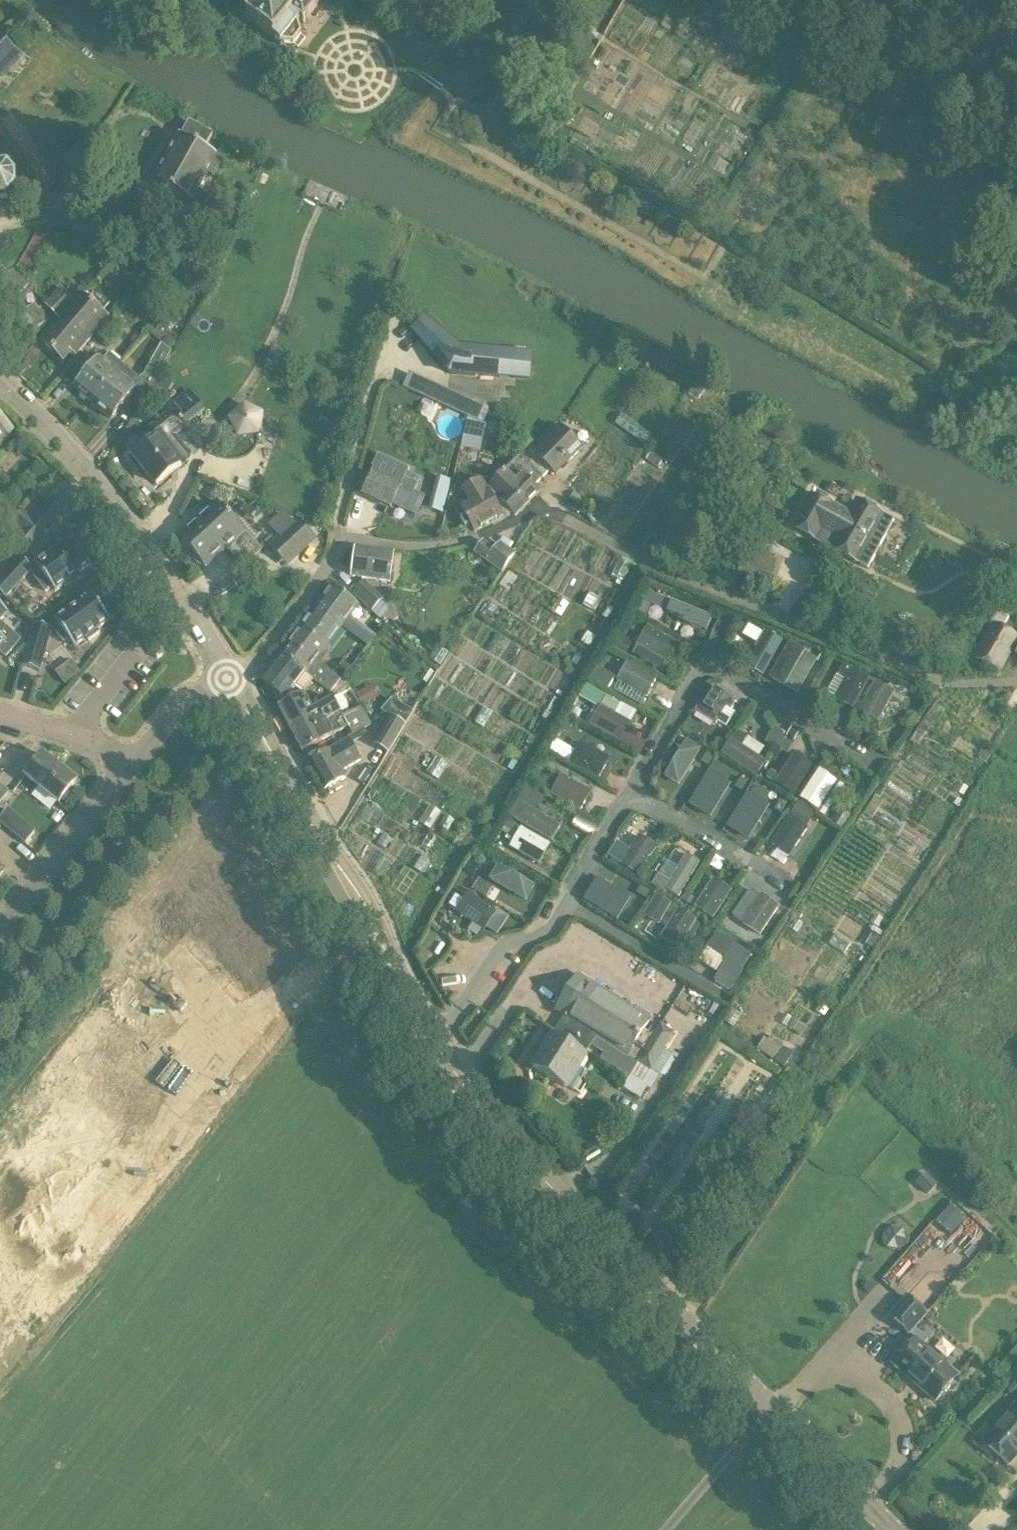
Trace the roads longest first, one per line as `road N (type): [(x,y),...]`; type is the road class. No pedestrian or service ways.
road 1 (tertiary): [(893,1529),(616,1255),(457,1077),(229,678)]
road 2 (residential): [(1016,682),(929,676),(674,574),(548,510),(441,547),(349,541),(271,644),(229,678)]
road 3 (track): [(1016,876),(913,1001),(841,1060),(674,1312)]
road 4 (tertiary): [(229,678),(194,615),(88,469),(0,382)]
road 5 (track): [(807,0),(1016,125)]
road 6 (residential): [(0,928),(131,768)]
road 7 (residential): [(0,711),(87,736),(131,768)]
road 8 (residential): [(131,768),(185,702),(229,678)]

